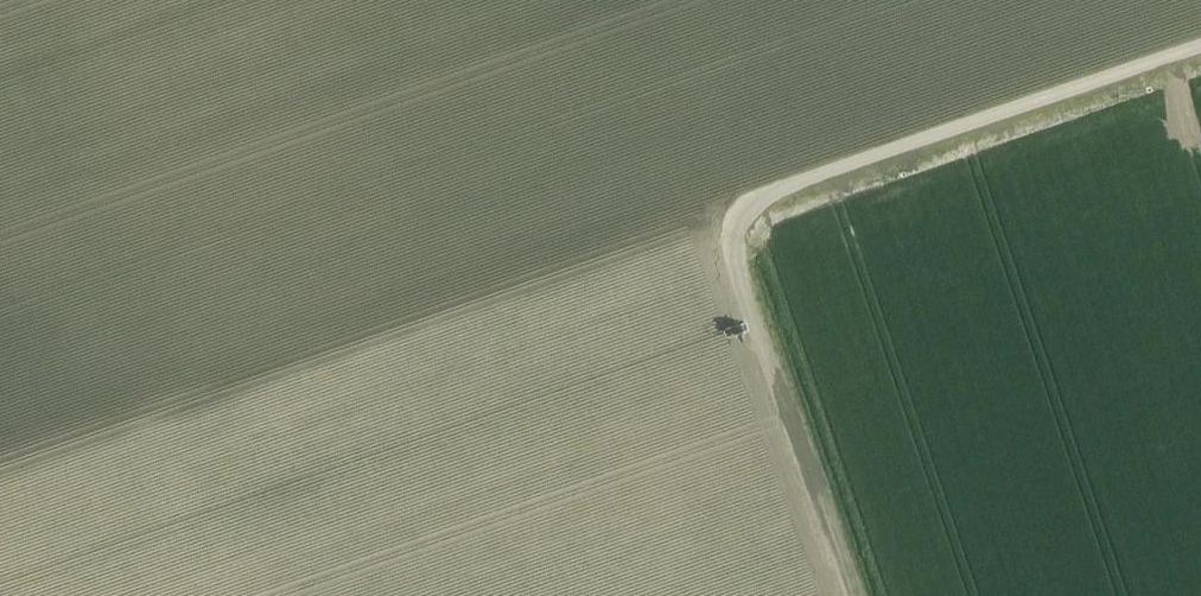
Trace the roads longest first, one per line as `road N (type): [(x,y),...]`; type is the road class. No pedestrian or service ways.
road 1 (unclassified): [(740,215),(786,188),(1200,45)]

